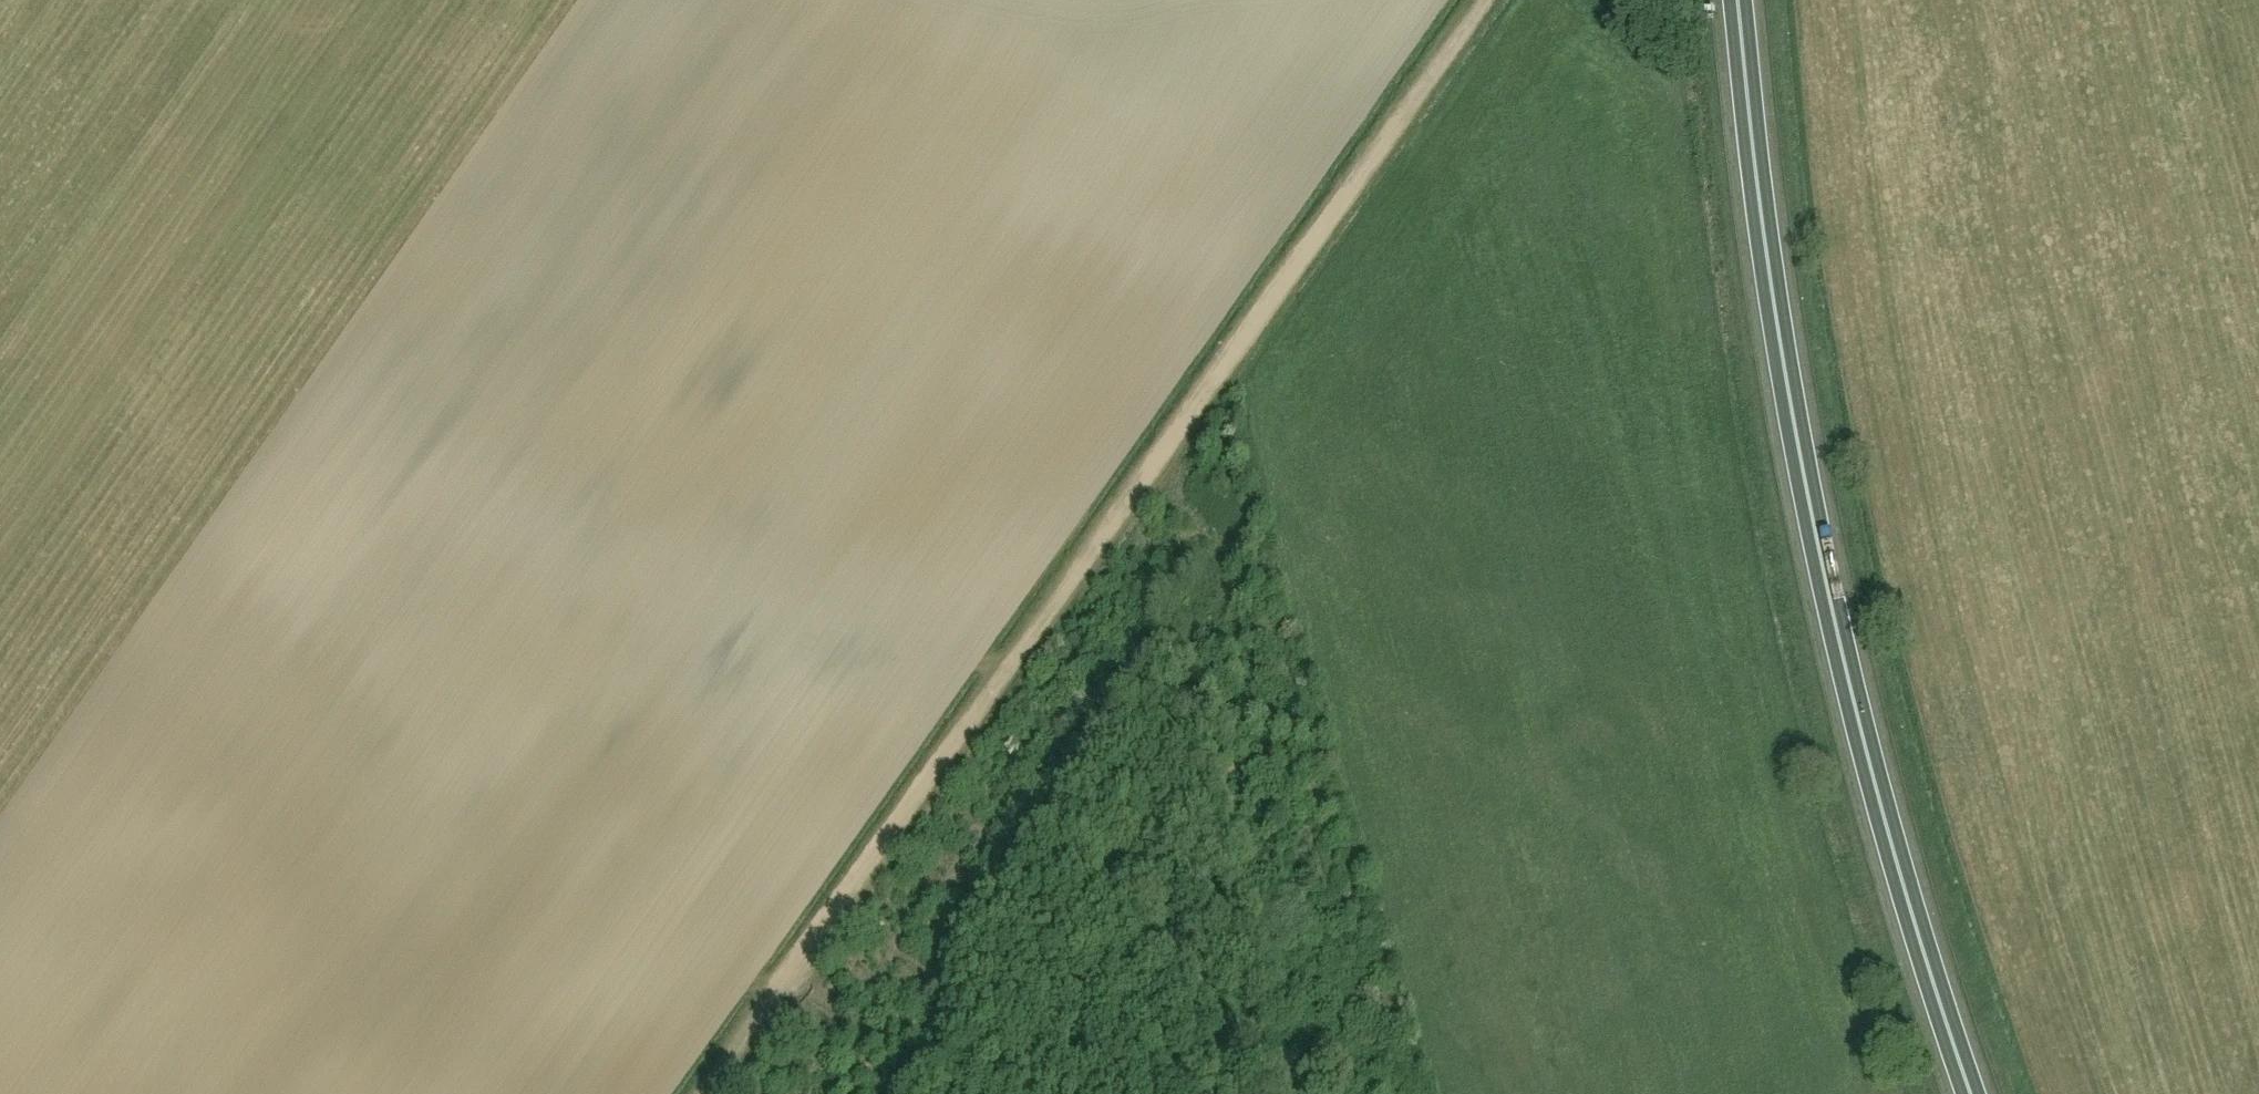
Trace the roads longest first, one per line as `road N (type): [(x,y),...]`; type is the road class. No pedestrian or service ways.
road 1 (trunk): [(1963,1093),(1893,885),(1812,531),(1745,0)]

